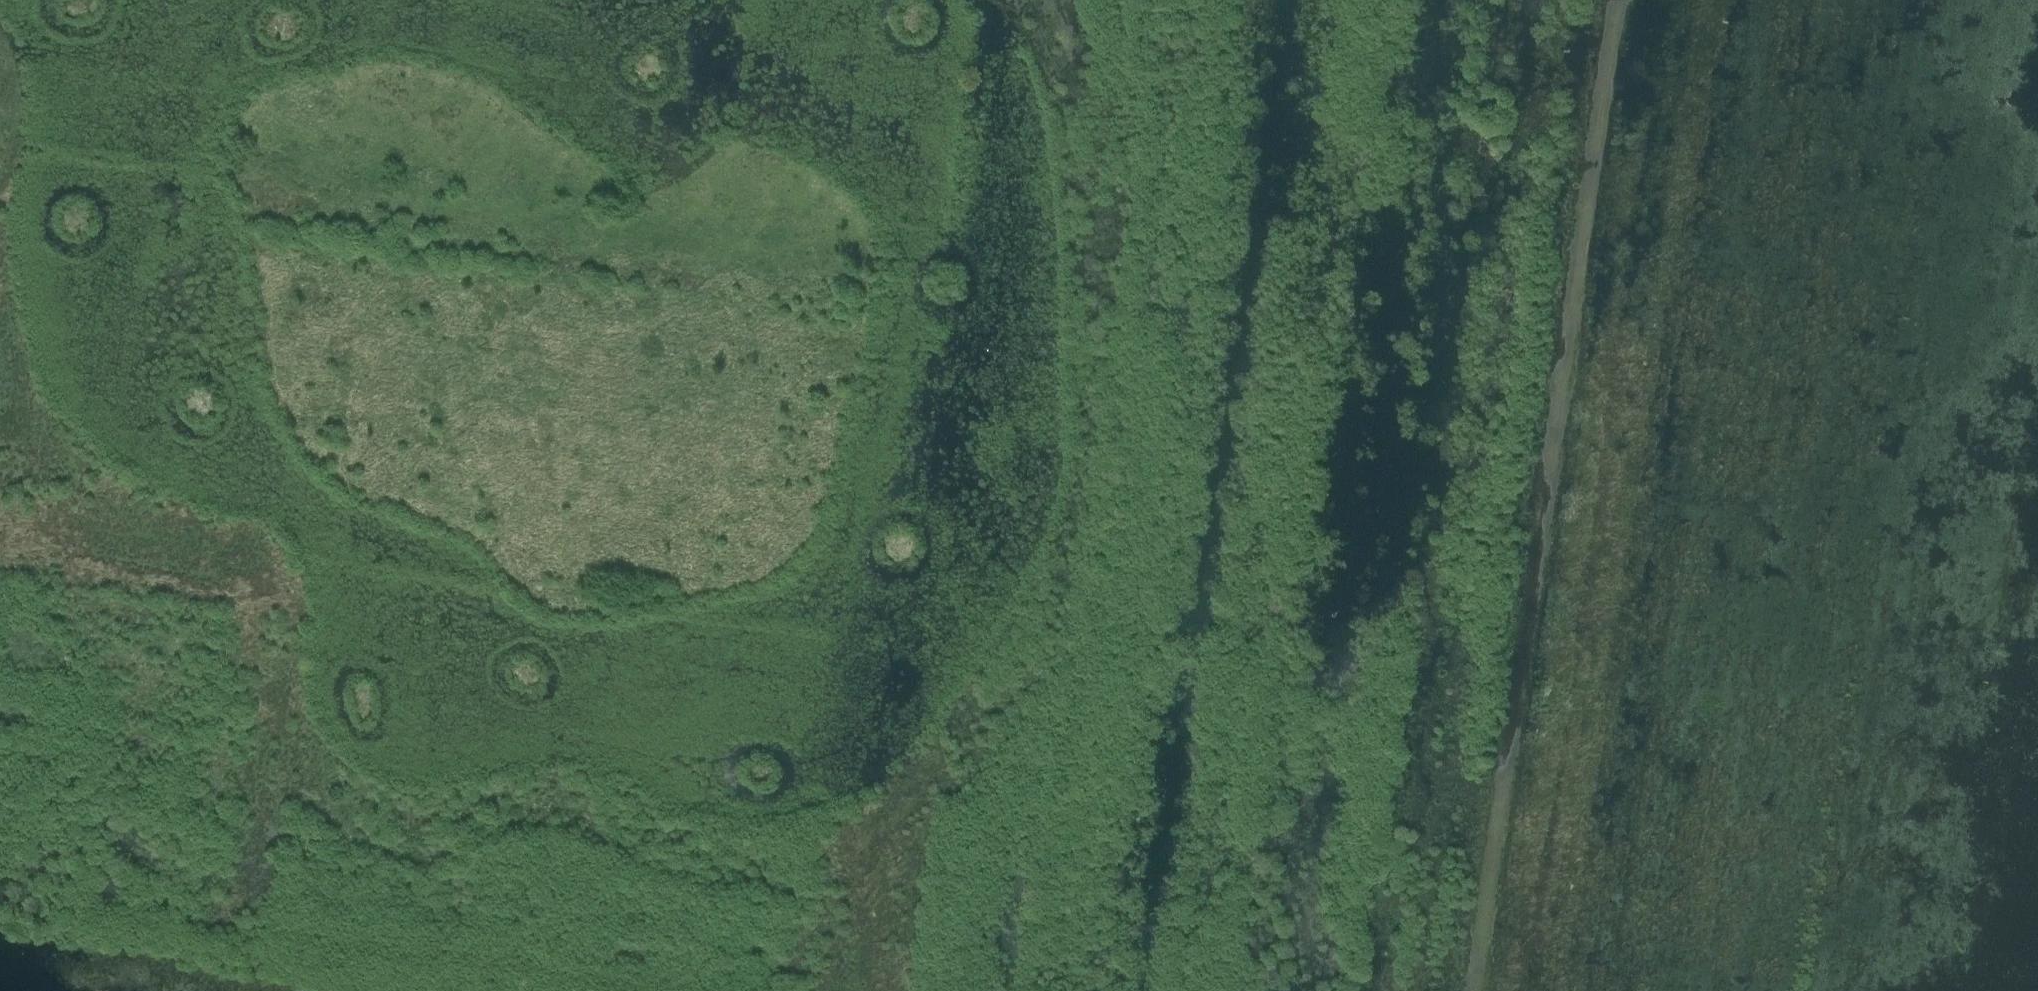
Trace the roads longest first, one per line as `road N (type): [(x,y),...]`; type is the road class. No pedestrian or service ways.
road 1 (track): [(1617,0),(1469,990)]

